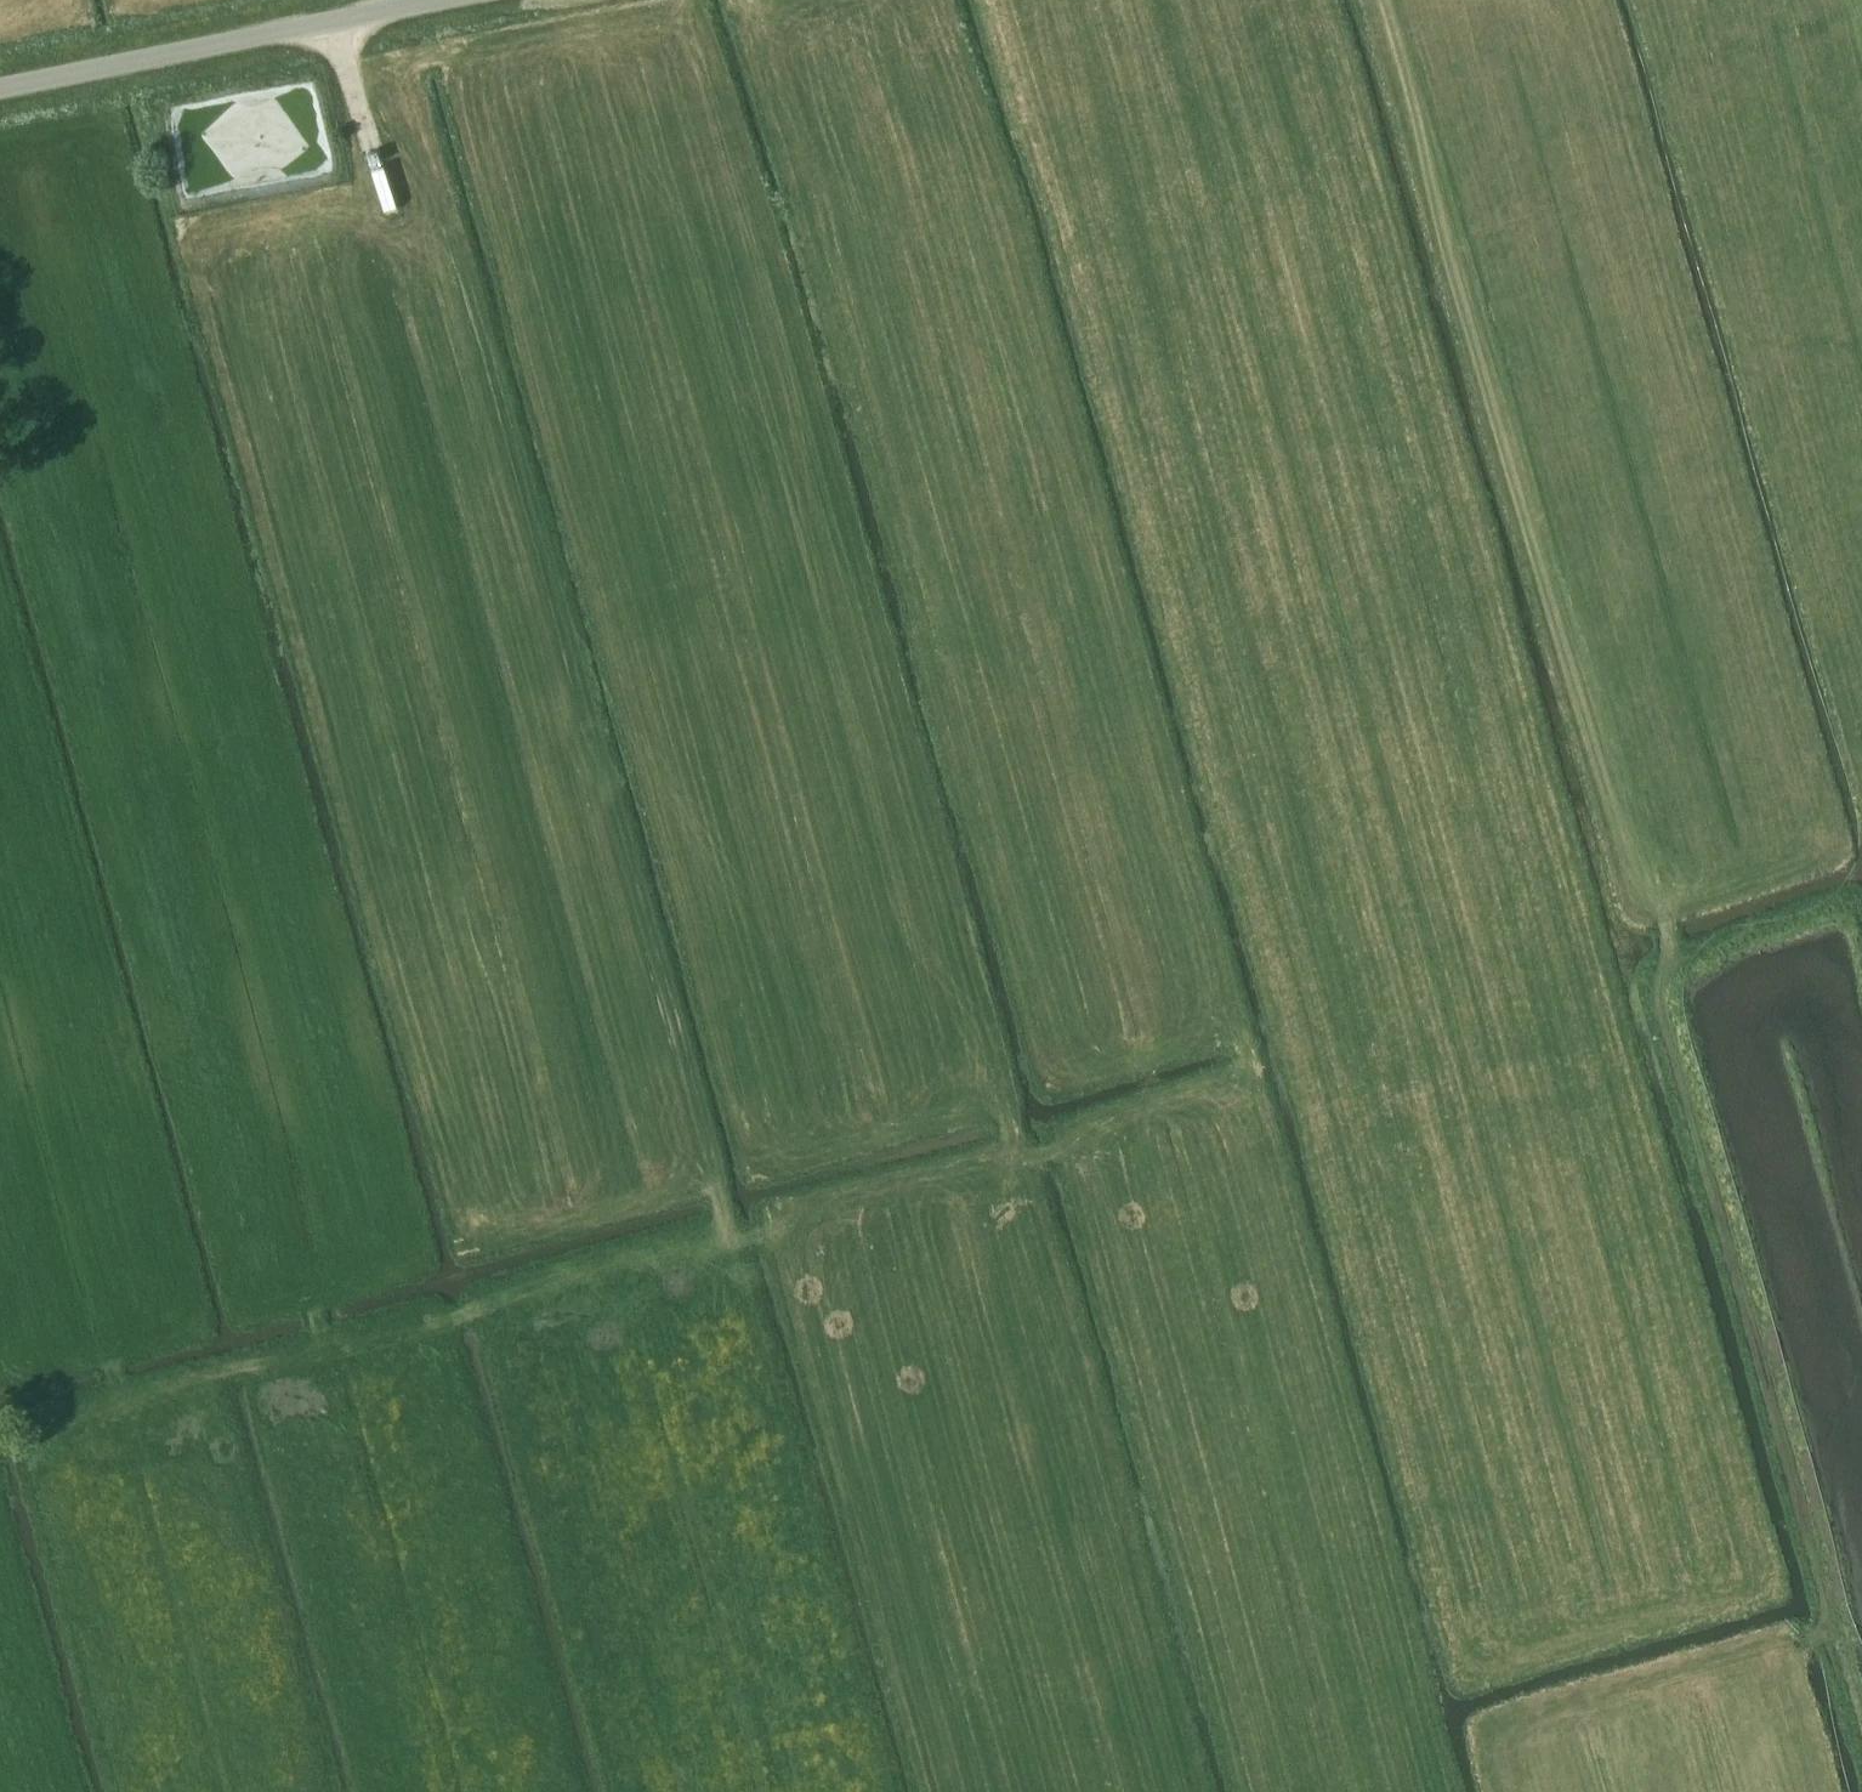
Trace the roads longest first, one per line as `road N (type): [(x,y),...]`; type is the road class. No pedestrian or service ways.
road 1 (unclassified): [(0,86),(433,0)]

